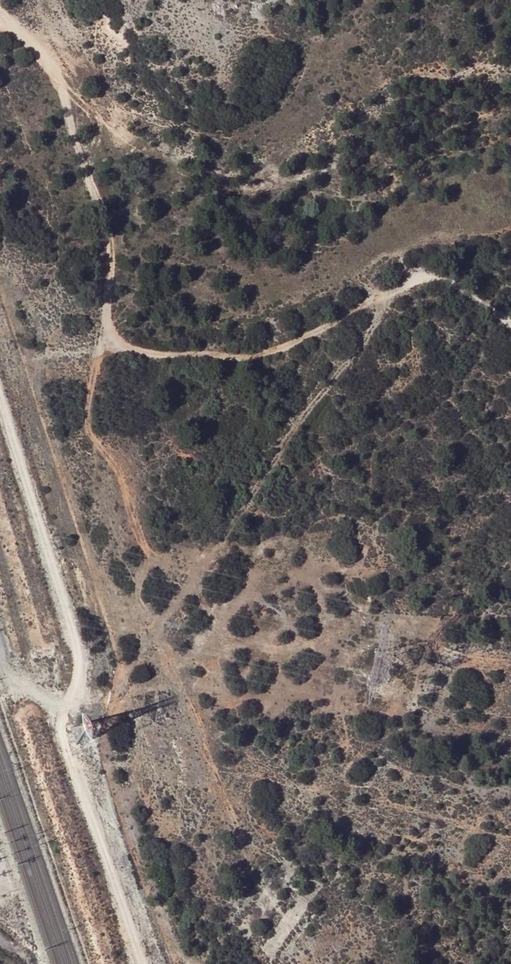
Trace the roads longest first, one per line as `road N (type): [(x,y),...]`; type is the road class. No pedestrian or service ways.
road 1 (track): [(0,22),(30,41),(58,75),(107,240),(105,309),(124,339),(148,353),(183,355),(289,347),(406,284),(435,278),(510,322)]

